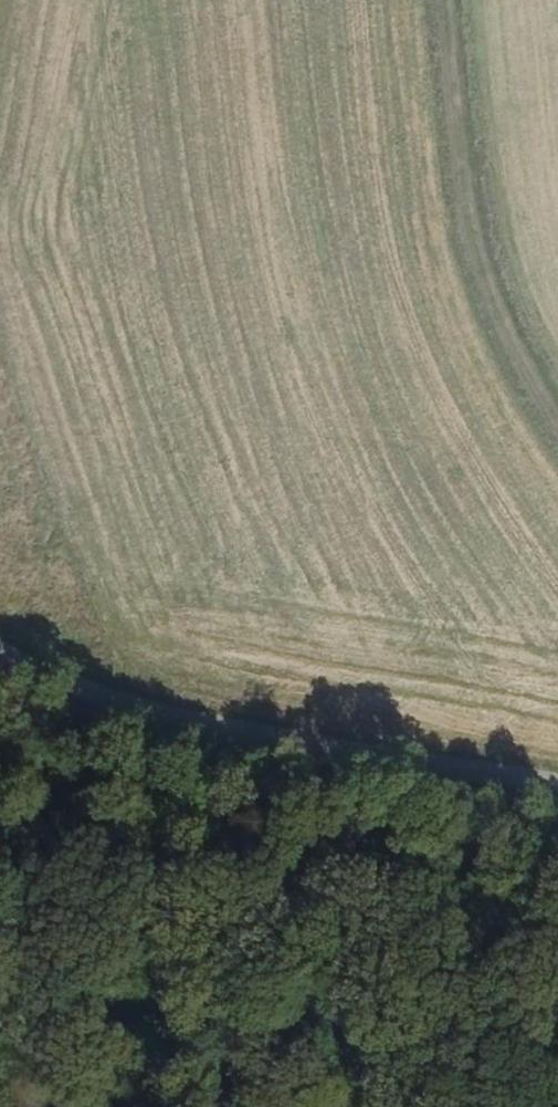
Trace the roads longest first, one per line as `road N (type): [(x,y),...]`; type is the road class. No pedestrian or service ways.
road 1 (tertiary): [(0,636),(14,649),(557,779)]
road 2 (track): [(557,400),(489,257),(466,158),(452,0)]

